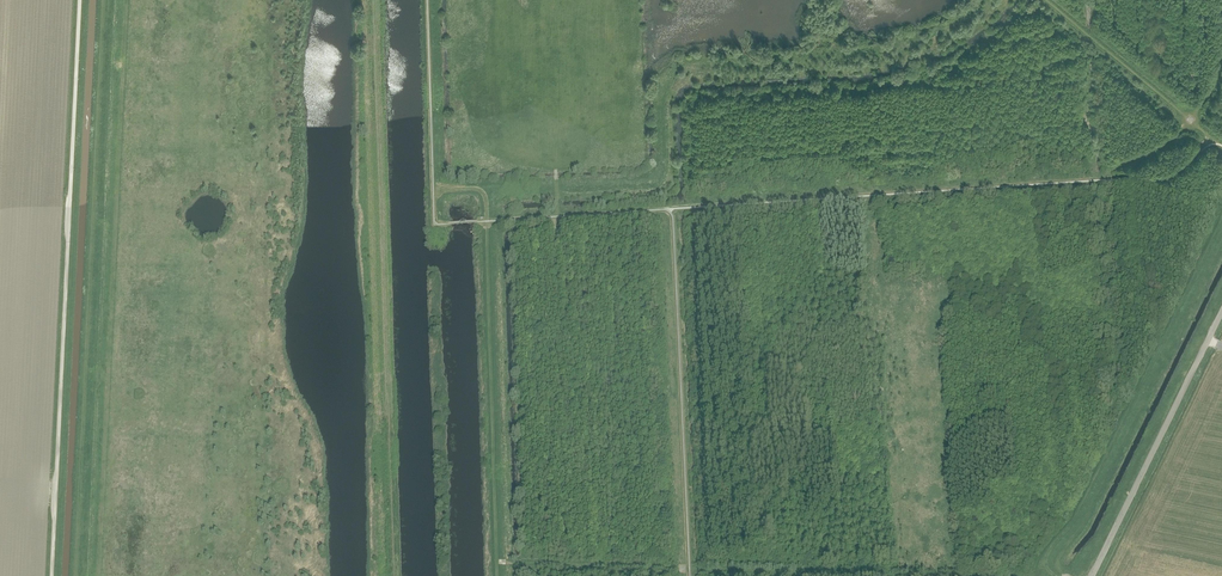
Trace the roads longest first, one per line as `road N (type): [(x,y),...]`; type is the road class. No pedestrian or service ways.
road 1 (track): [(1221,72),(1183,132),(1091,180),(671,213)]
road 2 (tertiary): [(1093,575),(1221,311)]

